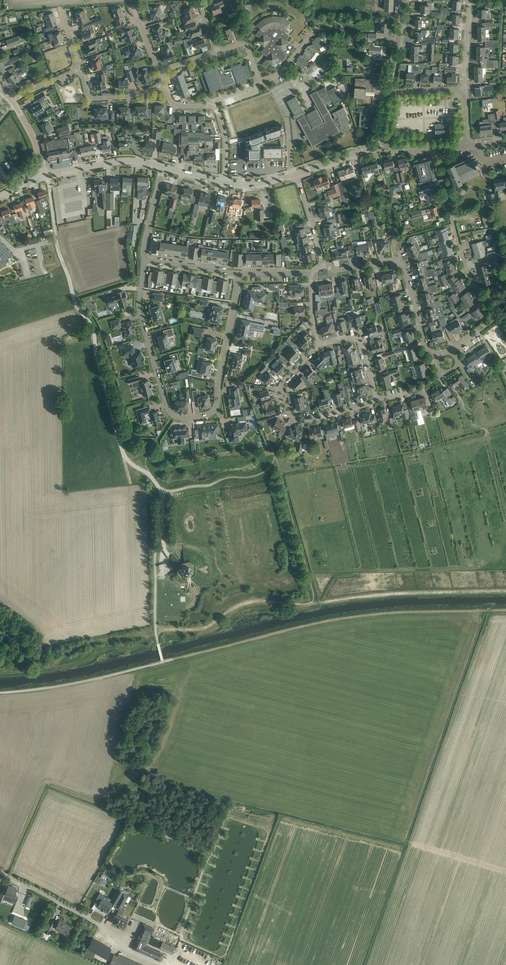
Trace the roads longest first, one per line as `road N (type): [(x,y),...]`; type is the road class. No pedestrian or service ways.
road 1 (track): [(47,176),(58,250),(91,325),(123,453),(163,492),(163,545)]
road 2 (track): [(162,662),(332,620),(505,610)]
road 3 (residential): [(238,274),(218,405),(211,414),(181,418),(166,407),(140,313),(144,259)]
road 4 (residential): [(498,316),(465,267),(432,146)]
road 5 (residential): [(324,264),(341,271),(399,261),(426,348),(438,357)]
road 6 (tertiary): [(162,167),(125,162),(44,177)]

